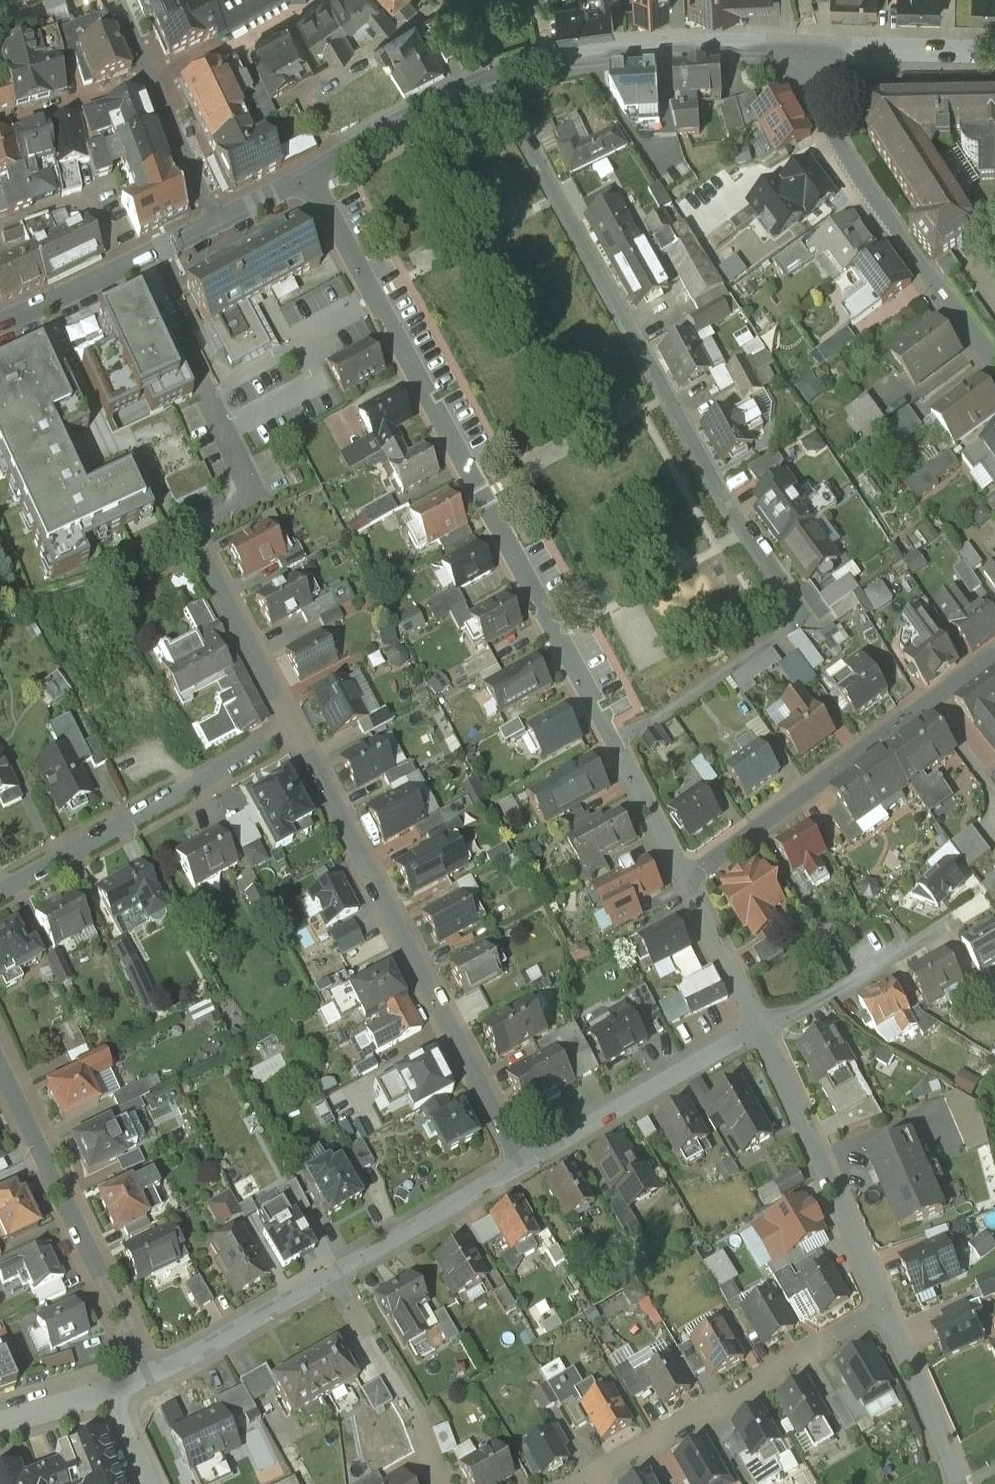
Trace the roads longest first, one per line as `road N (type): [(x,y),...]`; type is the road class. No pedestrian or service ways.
road 1 (residential): [(617,749),(807,617),(714,482),(501,92),(485,82)]
road 2 (residential): [(310,174),(617,749)]
road 3 (residential): [(523,1166),(296,725)]
road 4 (residential): [(994,365),(862,197),(783,48)]
road 5 (residential): [(689,876),(994,654)]
road 6 (residential): [(886,1310),(581,1483)]
road 7 (residential): [(0,1062),(148,1378)]
road 8 (residential): [(0,892),(296,725)]
road 9 (residential): [(764,1031),(886,1310)]
road 10 (residential): [(764,1031),(523,1166)]
road 11 (residential): [(764,1031),(981,905)]
road 12 (residential): [(446,0),(308,87),(303,104),(334,159)]
road 13 (residential): [(548,62),(645,48),(783,48)]
road 14 (residential): [(434,1483),(409,1414),(336,1277)]
road 15 (residential): [(296,725),(190,531)]
road 16 (residential): [(523,1166),(336,1277)]
road 17 (residential): [(336,1277),(148,1378)]
road 18 (residential): [(886,1310),(956,1483)]
road 19 (residential): [(813,48),(994,54)]
road 20 (residential): [(689,876),(764,1031)]
road 21 (residential): [(153,78),(305,0)]
road 22 (residential): [(334,159),(485,82)]
road 23 (residential): [(119,267),(86,200),(0,228)]
road 24 (residential): [(153,78),(0,121)]
road 25 (residential): [(217,221),(153,78)]
road 26 (residential): [(617,749),(689,876)]
road 27 (residential): [(0,320),(119,267)]

